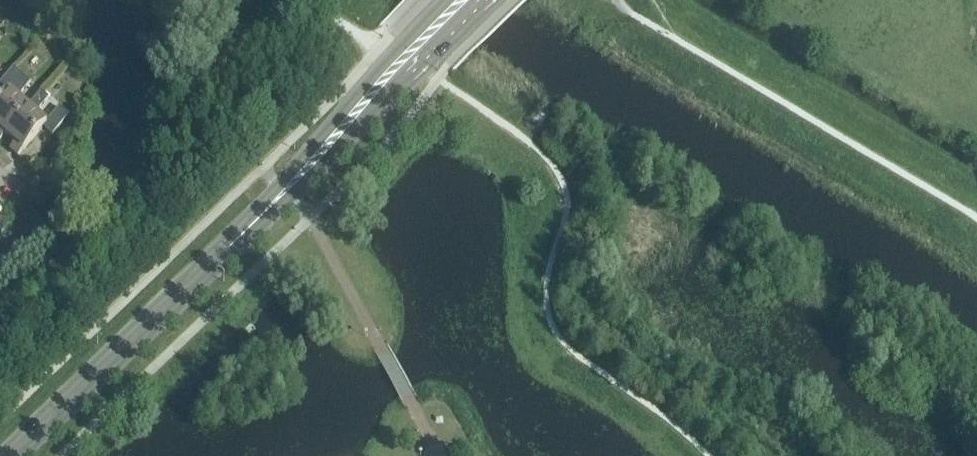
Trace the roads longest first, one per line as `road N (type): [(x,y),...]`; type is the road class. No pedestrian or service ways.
road 1 (tertiary): [(9,455),(286,191)]
road 2 (tertiary): [(286,191),(308,181),(490,0)]
road 3 (tertiary): [(449,0),(351,99),(296,164),(286,191)]

